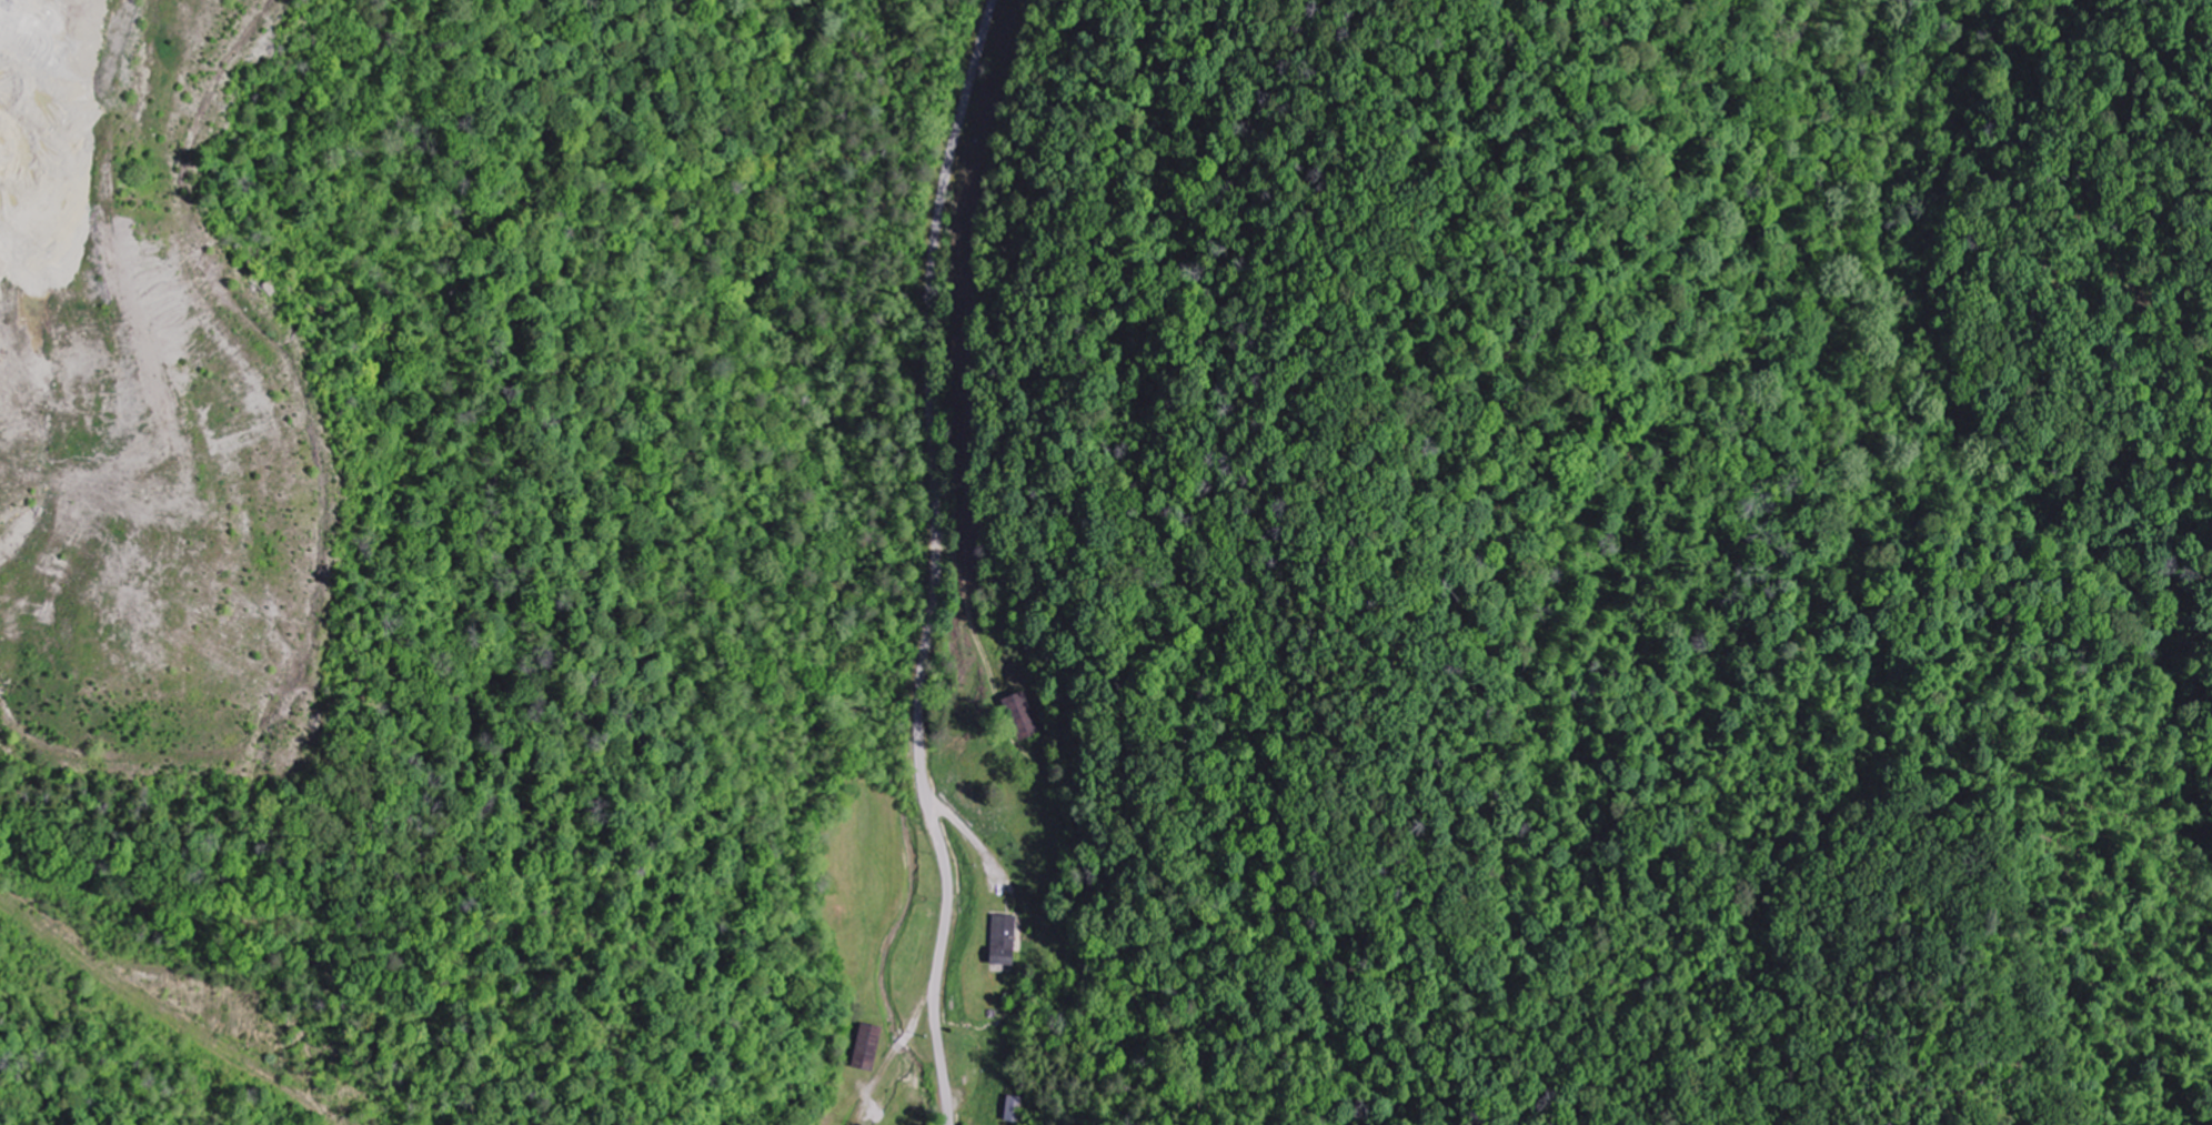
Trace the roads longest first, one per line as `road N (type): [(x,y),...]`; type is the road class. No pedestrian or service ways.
road 1 (residential): [(949,1124),(936,1019),(949,893),(918,723),(933,605),(929,310),(945,187),(997,0)]

